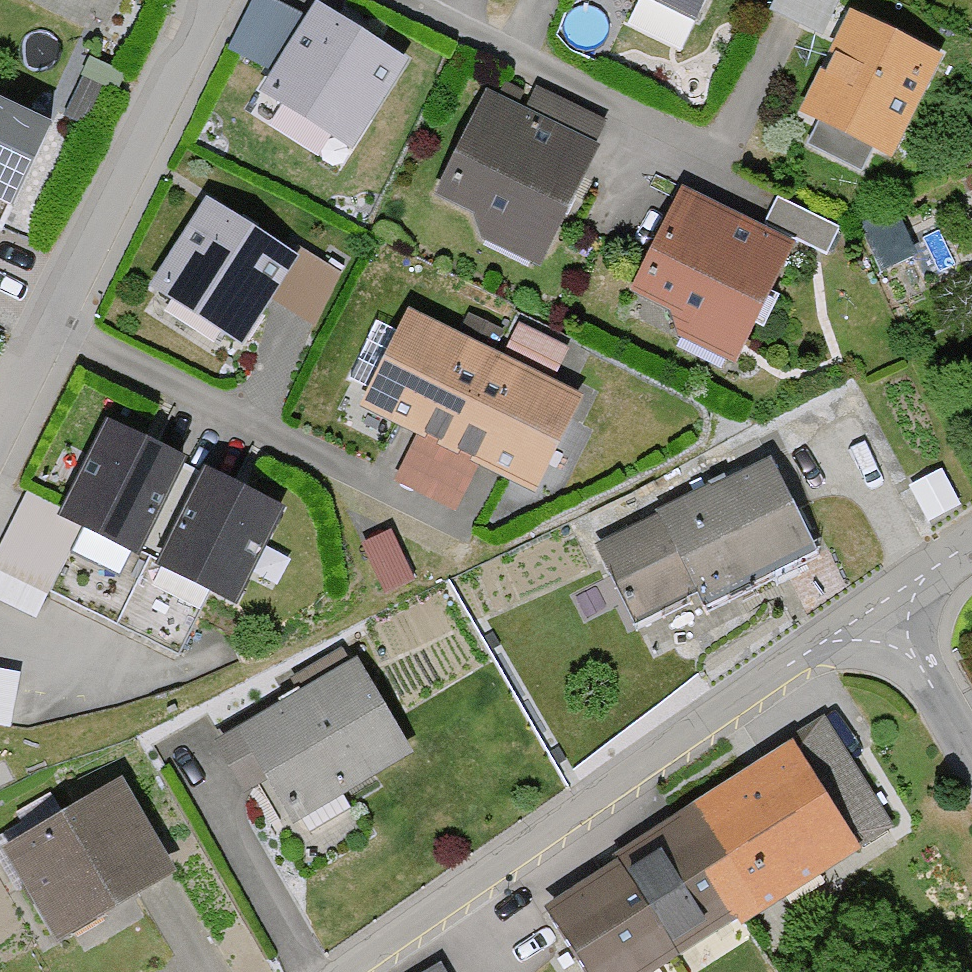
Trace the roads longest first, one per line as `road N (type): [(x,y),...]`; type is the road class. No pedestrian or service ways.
road 1 (residential): [(885,601),(342,971)]
road 2 (residential): [(207,0),(0,423)]
road 3 (residential): [(885,601),(971,755)]

